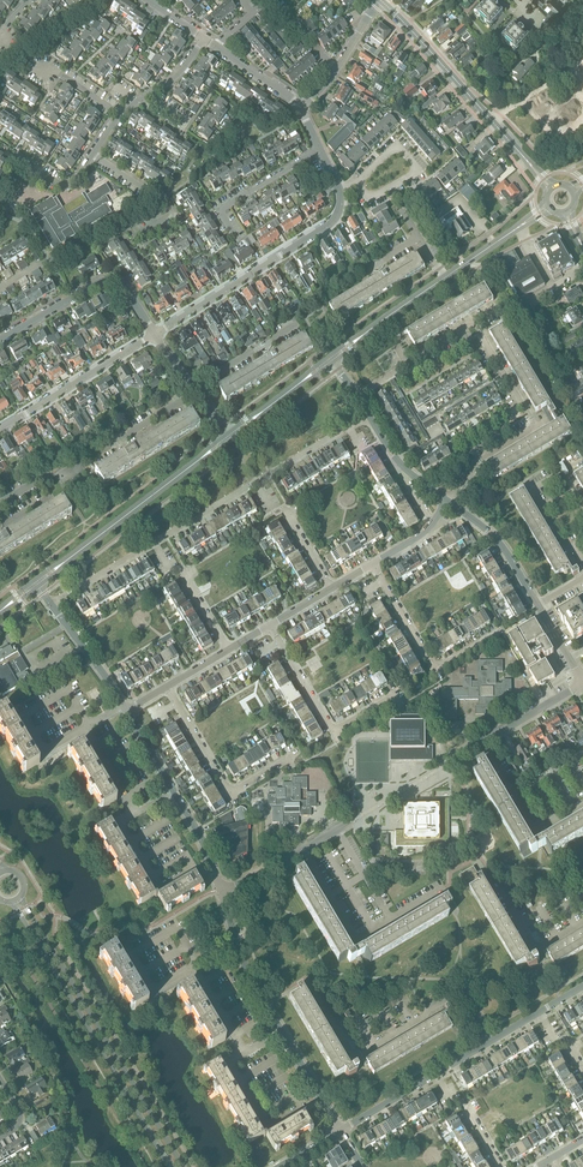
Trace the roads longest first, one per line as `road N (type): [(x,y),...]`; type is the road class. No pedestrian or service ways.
road 1 (residential): [(51,605),(350,426)]
road 2 (primary): [(184,1166),(22,897)]
road 3 (primary): [(13,903),(171,1166)]
road 4 (residential): [(491,1039),(463,989),(356,1058),(310,982)]
road 5 (tertiary): [(36,585),(229,438)]
road 6 (residential): [(157,332),(328,227),(340,189)]
road 7 (residential): [(582,683),(505,548),(448,501)]
road 8 (unclassified): [(222,888),(129,710)]
road 9 (unclassified): [(500,632),(437,671),(373,565)]
road 10 (unclassified): [(157,332),(118,280),(0,339)]
road 11 (residential): [(167,688),(230,793),(293,755)]
road 12 (residential): [(157,332),(0,429)]
road 13 (residential): [(340,1131),(491,1039)]
road 14 (tertiary): [(490,119),(382,1)]
road 15 (residential): [(453,760),(582,683)]
road 16 (unclassified): [(246,1052),(197,965),(237,941)]
road 17 (residential): [(139,236),(173,215),(168,205),(91,157)]
road 18 (residential): [(234,231),(222,210),(319,149)]
road 19 (tertiary): [(333,357),(445,277)]
road 20 (residential): [(359,394),(473,321)]
road 21 (tertiary): [(229,438),(333,357)]
road 22 (residential): [(582,921),(537,947),(496,879)]
road 23 (unclassified): [(129,710),(51,605)]
road 24 (residential): [(360,182),(371,198),(416,170),(397,144),(380,161)]
road 25 (unclassified): [(222,888),(335,830)]
road 26 (tertiary): [(445,277),(548,207)]
road 27 (unclassified): [(89,454),(194,389)]
road 28 (unclassified): [(536,426),(473,321)]
road 29 (unclassified): [(333,731),(270,626)]
road 30 (unclassified): [(194,389),(296,325)]
road 31 (residential): [(448,501),(402,466),(369,413)]

